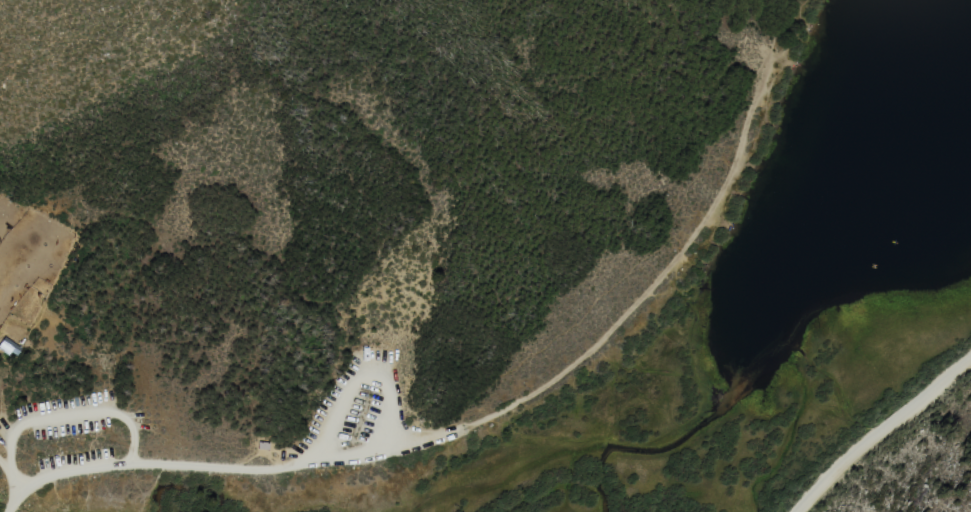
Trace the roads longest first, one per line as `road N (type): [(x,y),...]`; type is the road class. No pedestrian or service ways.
road 1 (track): [(383,452),(491,416),(597,347),(689,242),(728,180),(765,68)]
road 2 (residential): [(798,511),(841,465),(970,358)]

